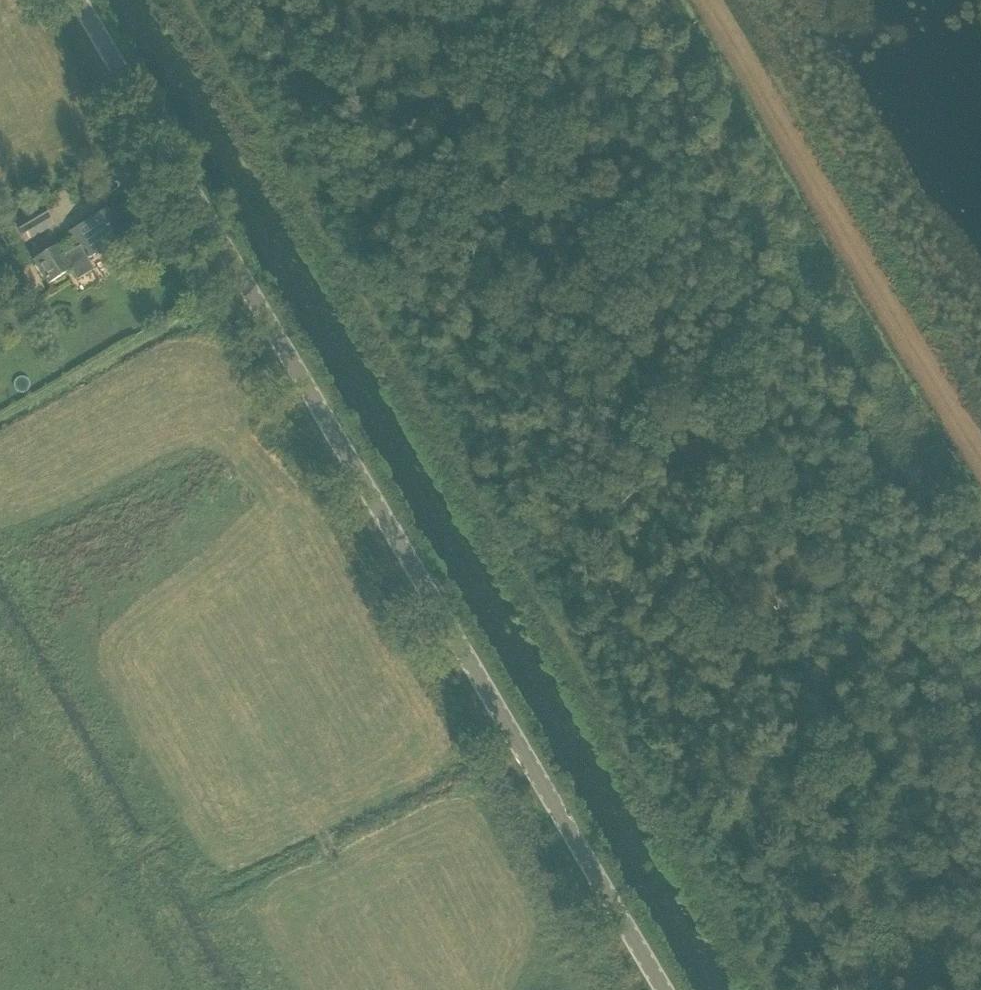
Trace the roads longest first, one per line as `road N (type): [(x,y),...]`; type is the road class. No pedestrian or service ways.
road 1 (tertiary): [(660,989),(74,0)]

